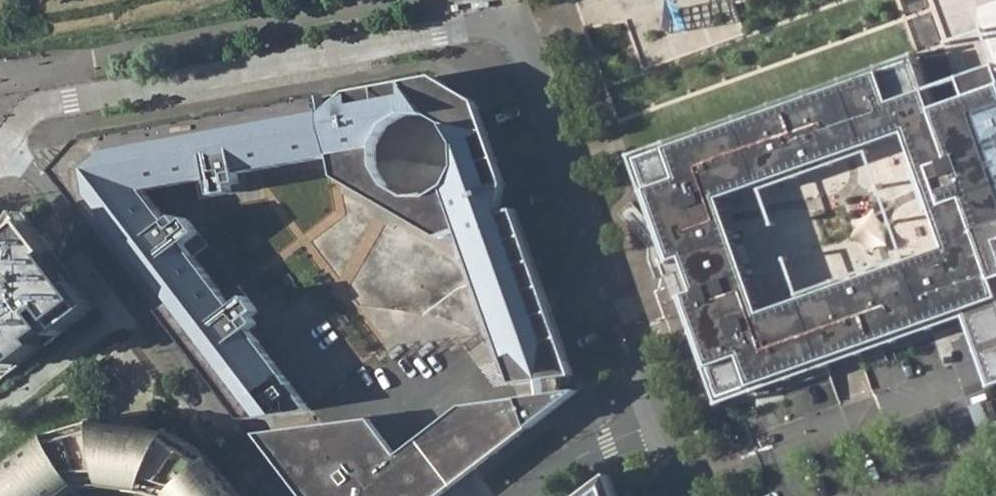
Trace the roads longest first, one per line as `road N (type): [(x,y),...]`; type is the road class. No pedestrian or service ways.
road 1 (residential): [(521,44),(480,24),(53,98),(6,139)]
road 2 (residential): [(6,139),(282,495)]
road 3 (residential): [(521,44),(655,424)]
road 4 (residential): [(655,424),(574,461),(529,495)]

